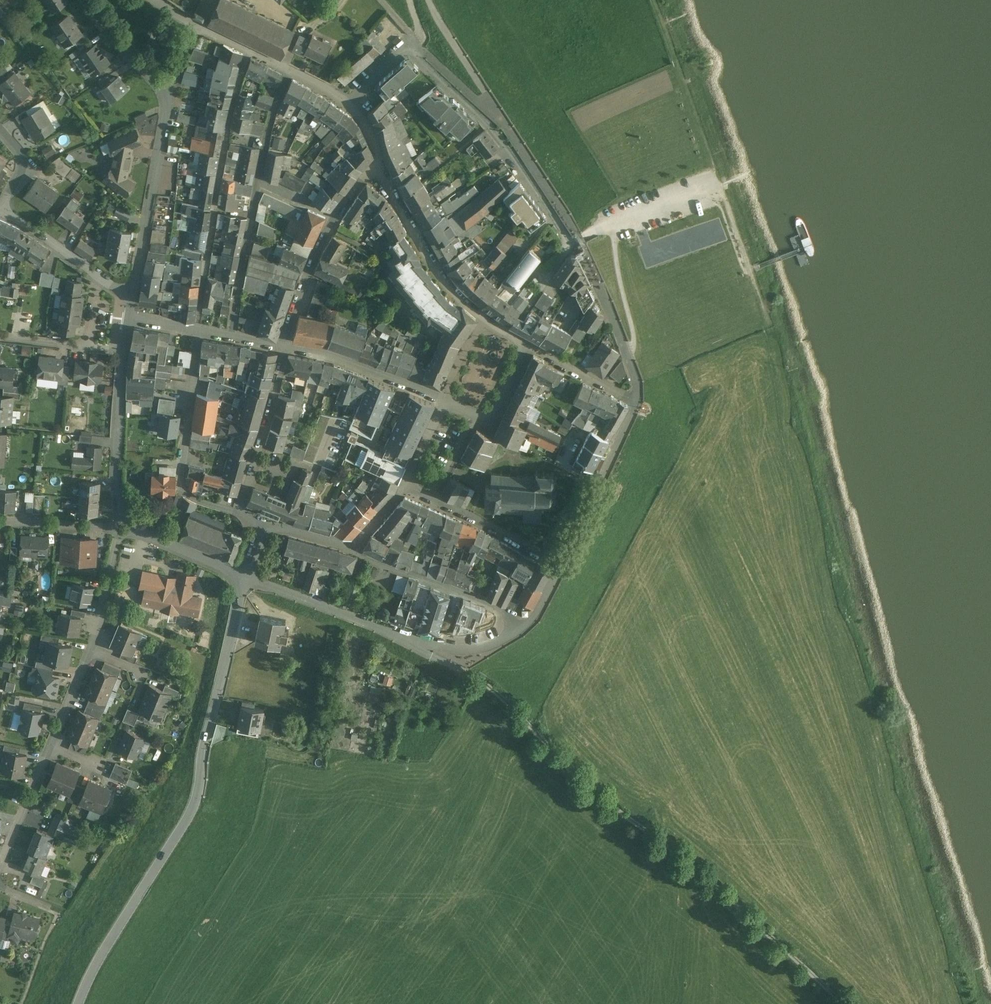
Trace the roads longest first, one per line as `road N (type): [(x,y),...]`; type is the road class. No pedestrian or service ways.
road 1 (track): [(412,641),(496,691),(600,796),(841,1003)]
road 2 (residential): [(244,576),(196,796),(78,1003)]
road 3 (residential): [(0,867),(91,651),(120,527)]
road 4 (residential): [(569,245),(488,124),(409,49),(346,103)]
road 5 (residential): [(516,629),(473,648),(412,641),(244,576)]
road 6 (residential): [(248,49),(229,121),(198,331)]
road 7 (residential): [(290,70),(269,124),(231,337)]
road 8 (residential): [(198,331),(180,481),(198,501),(238,514)]
road 9 (residential): [(379,166),(328,226),(285,348)]
road 10 (residential): [(168,94),(133,295)]
road 11 (residential): [(379,166),(442,278),(484,317)]
road 12 (residential): [(516,629),(492,606),(353,550)]
road 13 (residential): [(120,527),(114,480),(124,351)]
road 14 (residential): [(560,567),(405,487)]
road 15 (residential): [(285,348),(238,514)]
road 16 (residential): [(285,348),(443,399)]
road 17 (residential): [(0,211),(133,295)]
road 18 (residential): [(443,399),(491,423),(527,345)]
road 19 (residential): [(244,576),(120,527)]
road 20 (residential): [(83,0),(168,94)]
road 21 (residential): [(0,337),(124,351)]
road 22 (residential): [(637,400),(527,345)]

